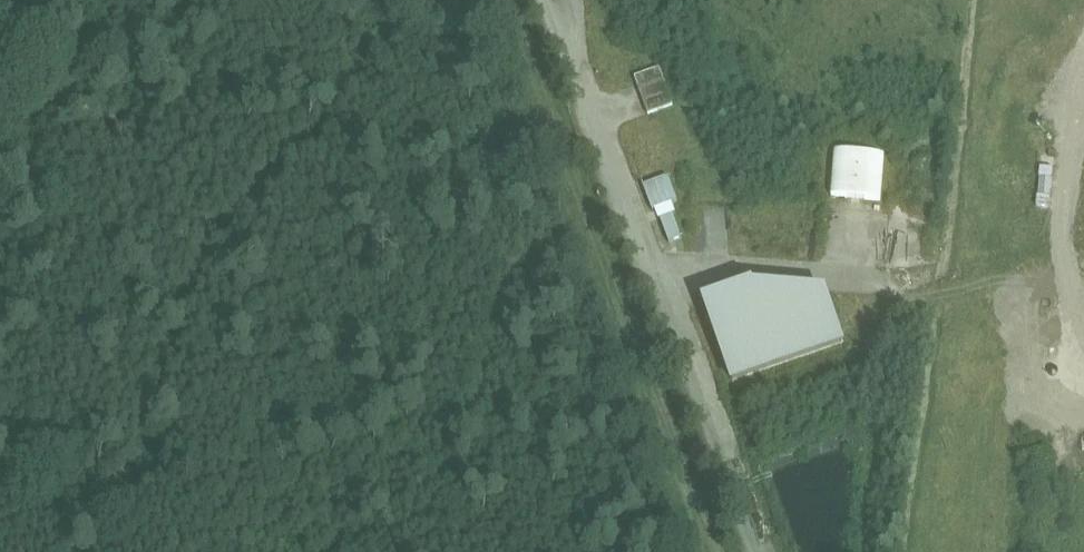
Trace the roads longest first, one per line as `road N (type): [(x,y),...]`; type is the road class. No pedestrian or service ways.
road 1 (track): [(559,0),(760,551)]

